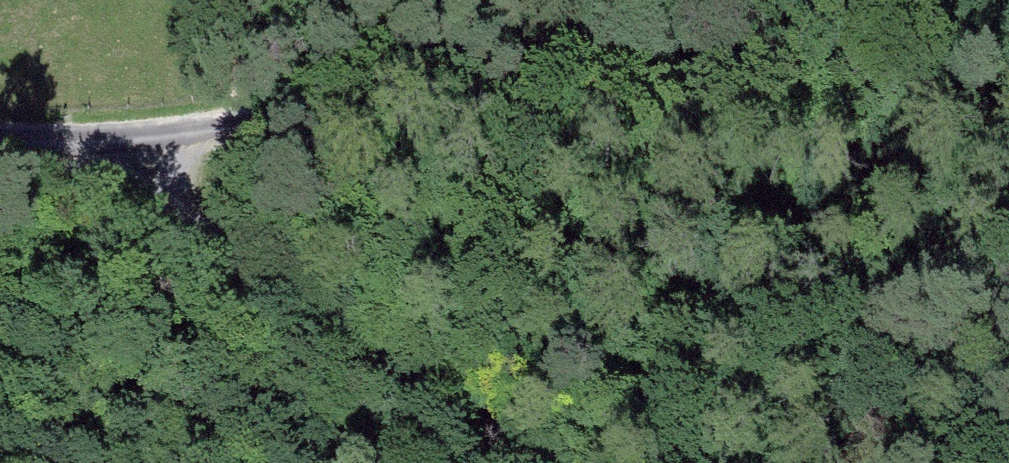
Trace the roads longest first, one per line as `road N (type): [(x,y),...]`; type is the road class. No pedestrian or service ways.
road 1 (track): [(441,93),(147,132),(151,186),(199,236),(473,398),(557,462)]
road 2 (track): [(1008,97),(874,111),(584,86),(441,93)]
road 3 (unclassified): [(0,135),(147,132)]

